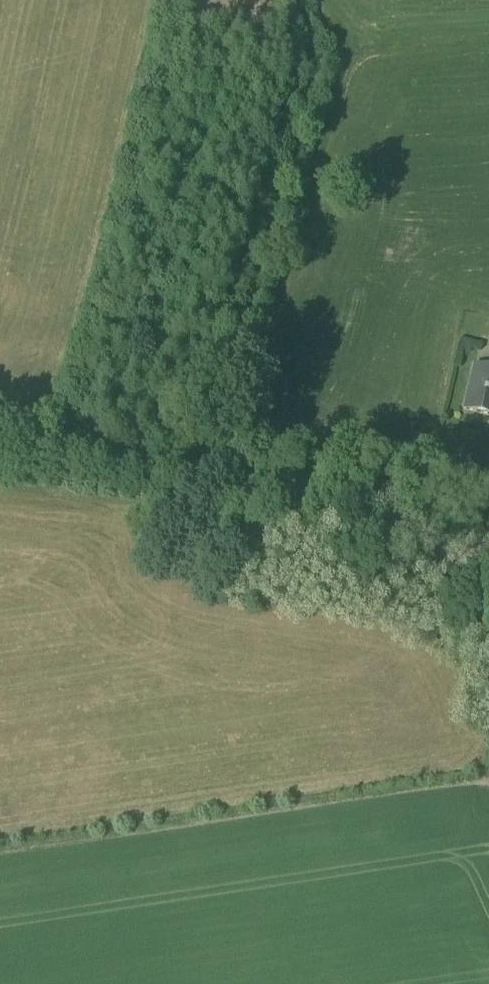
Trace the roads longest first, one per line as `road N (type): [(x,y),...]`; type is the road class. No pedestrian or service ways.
road 1 (unclassified): [(488,598),(473,563),(443,528),(407,510),(0,445)]
road 2 (track): [(195,476),(315,80),(304,0)]

